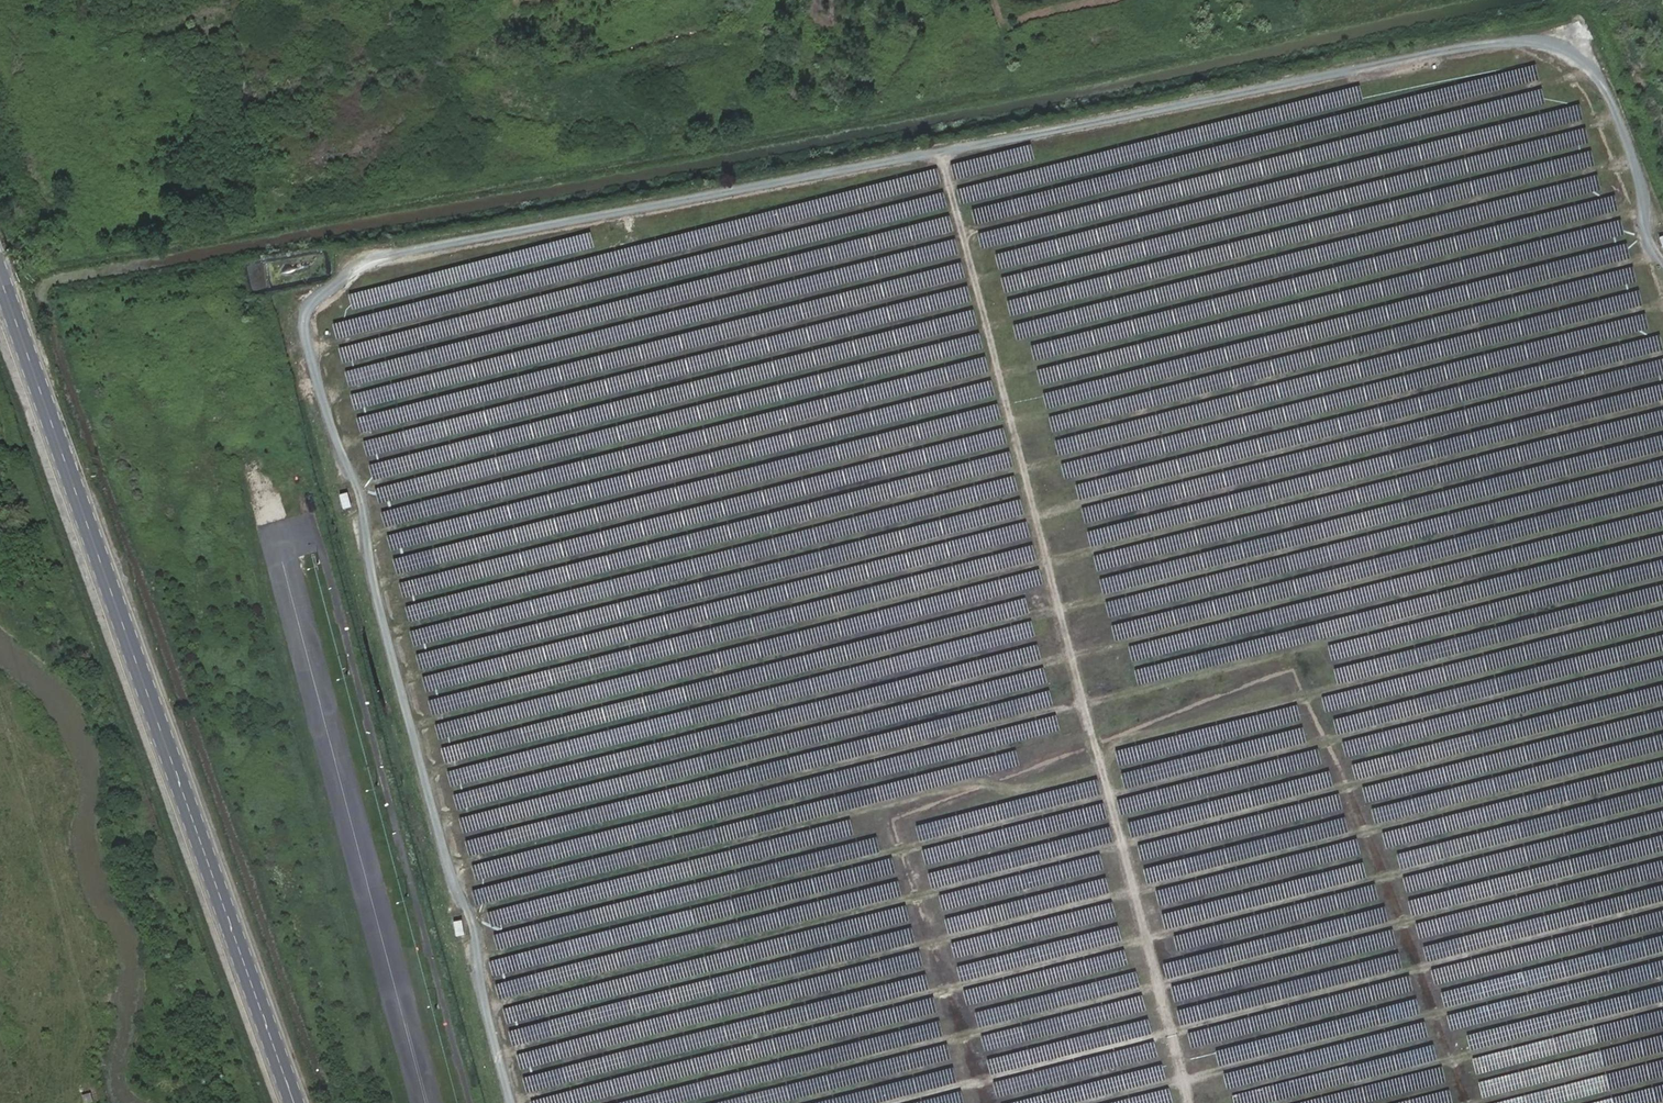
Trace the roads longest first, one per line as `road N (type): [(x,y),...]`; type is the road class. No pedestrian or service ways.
road 1 (track): [(1662,262),(1645,238),(1644,194),(1612,100),(1583,57),(1548,41),(1509,41),(355,267),(305,317),(308,349),(364,508),(374,584),(450,871),(472,913),(484,1004),(511,1102)]
road 2 (track): [(374,584),(1658,256)]
road 3 (track): [(336,443),(1617,116)]
road 4 (track): [(367,536),(1645,208)]
road 5 (track): [(387,632),(1662,304)]
road 6 (track): [(358,487),(1633,160)]
road 7 (track): [(321,397),(1593,73)]
road 8 (track): [(401,678),(1662,354)]
road 9 (track): [(413,724),(1662,403)]
road 10 (track): [(425,771),(1662,454)]
road 11 (track): [(437,818),(1662,505)]
road 12 (track): [(449,865),(1662,555)]
road 13 (track): [(472,913),(976,782),(1012,790),(1101,763),(1125,743),(1662,604)]
road 14 (track): [(479,958),(1662,655)]
road 15 (track): [(485,1007),(1662,706)]
road 16 (track): [(498,1055),(1662,756)]
road 17 (track): [(510,1100),(1662,806)]
road 18 (track): [(699,1102),(1662,856)]
road 19 (track): [(1189,1102),(941,151)]
road 20 (secondary): [(296,1102),(1,269)]
road 21 (track): [(897,1102),(1662,905)]
road 22 (track): [(308,349),(950,186)]
road 23 (track): [(1093,1102),(1662,956)]
road 24 (track): [(1662,1005),(1284,1102)]
road 25 (track): [(1478,1102),(1662,1056)]

